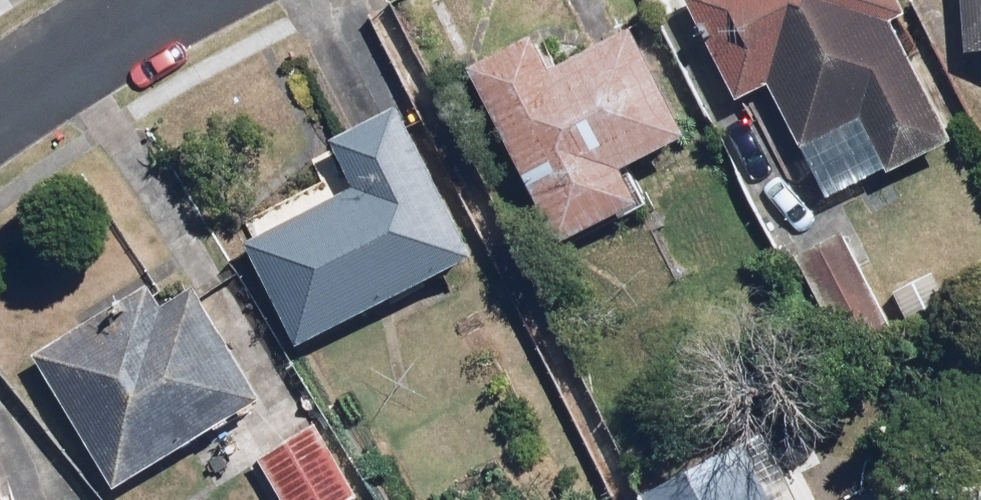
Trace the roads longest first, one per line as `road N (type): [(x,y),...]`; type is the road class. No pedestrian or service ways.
road 1 (residential): [(183,0),(0,112)]

